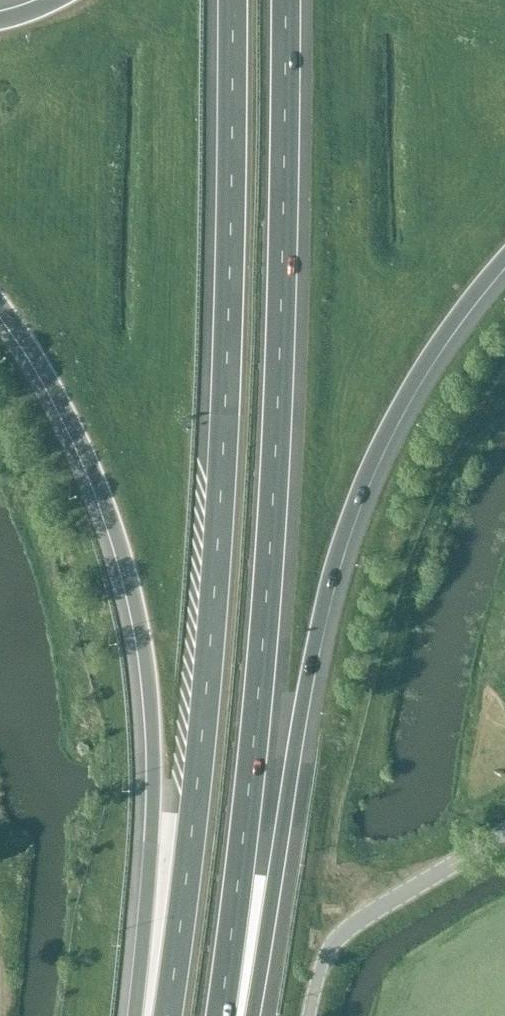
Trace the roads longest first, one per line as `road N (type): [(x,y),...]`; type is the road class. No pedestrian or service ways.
road 1 (motorway): [(231,0),(221,495),(201,773),(167,1015)]
road 2 (motorway): [(218,1015),(249,776),(272,501),(285,0)]
road 3 (motorway): [(251,1015),(321,629),(357,503),(400,406),(504,259)]
road 4 (motorway): [(0,304),(83,449),(137,612),(151,755),(134,1015)]
road 5 (unclassified): [(504,838),(341,935),(311,1015)]

